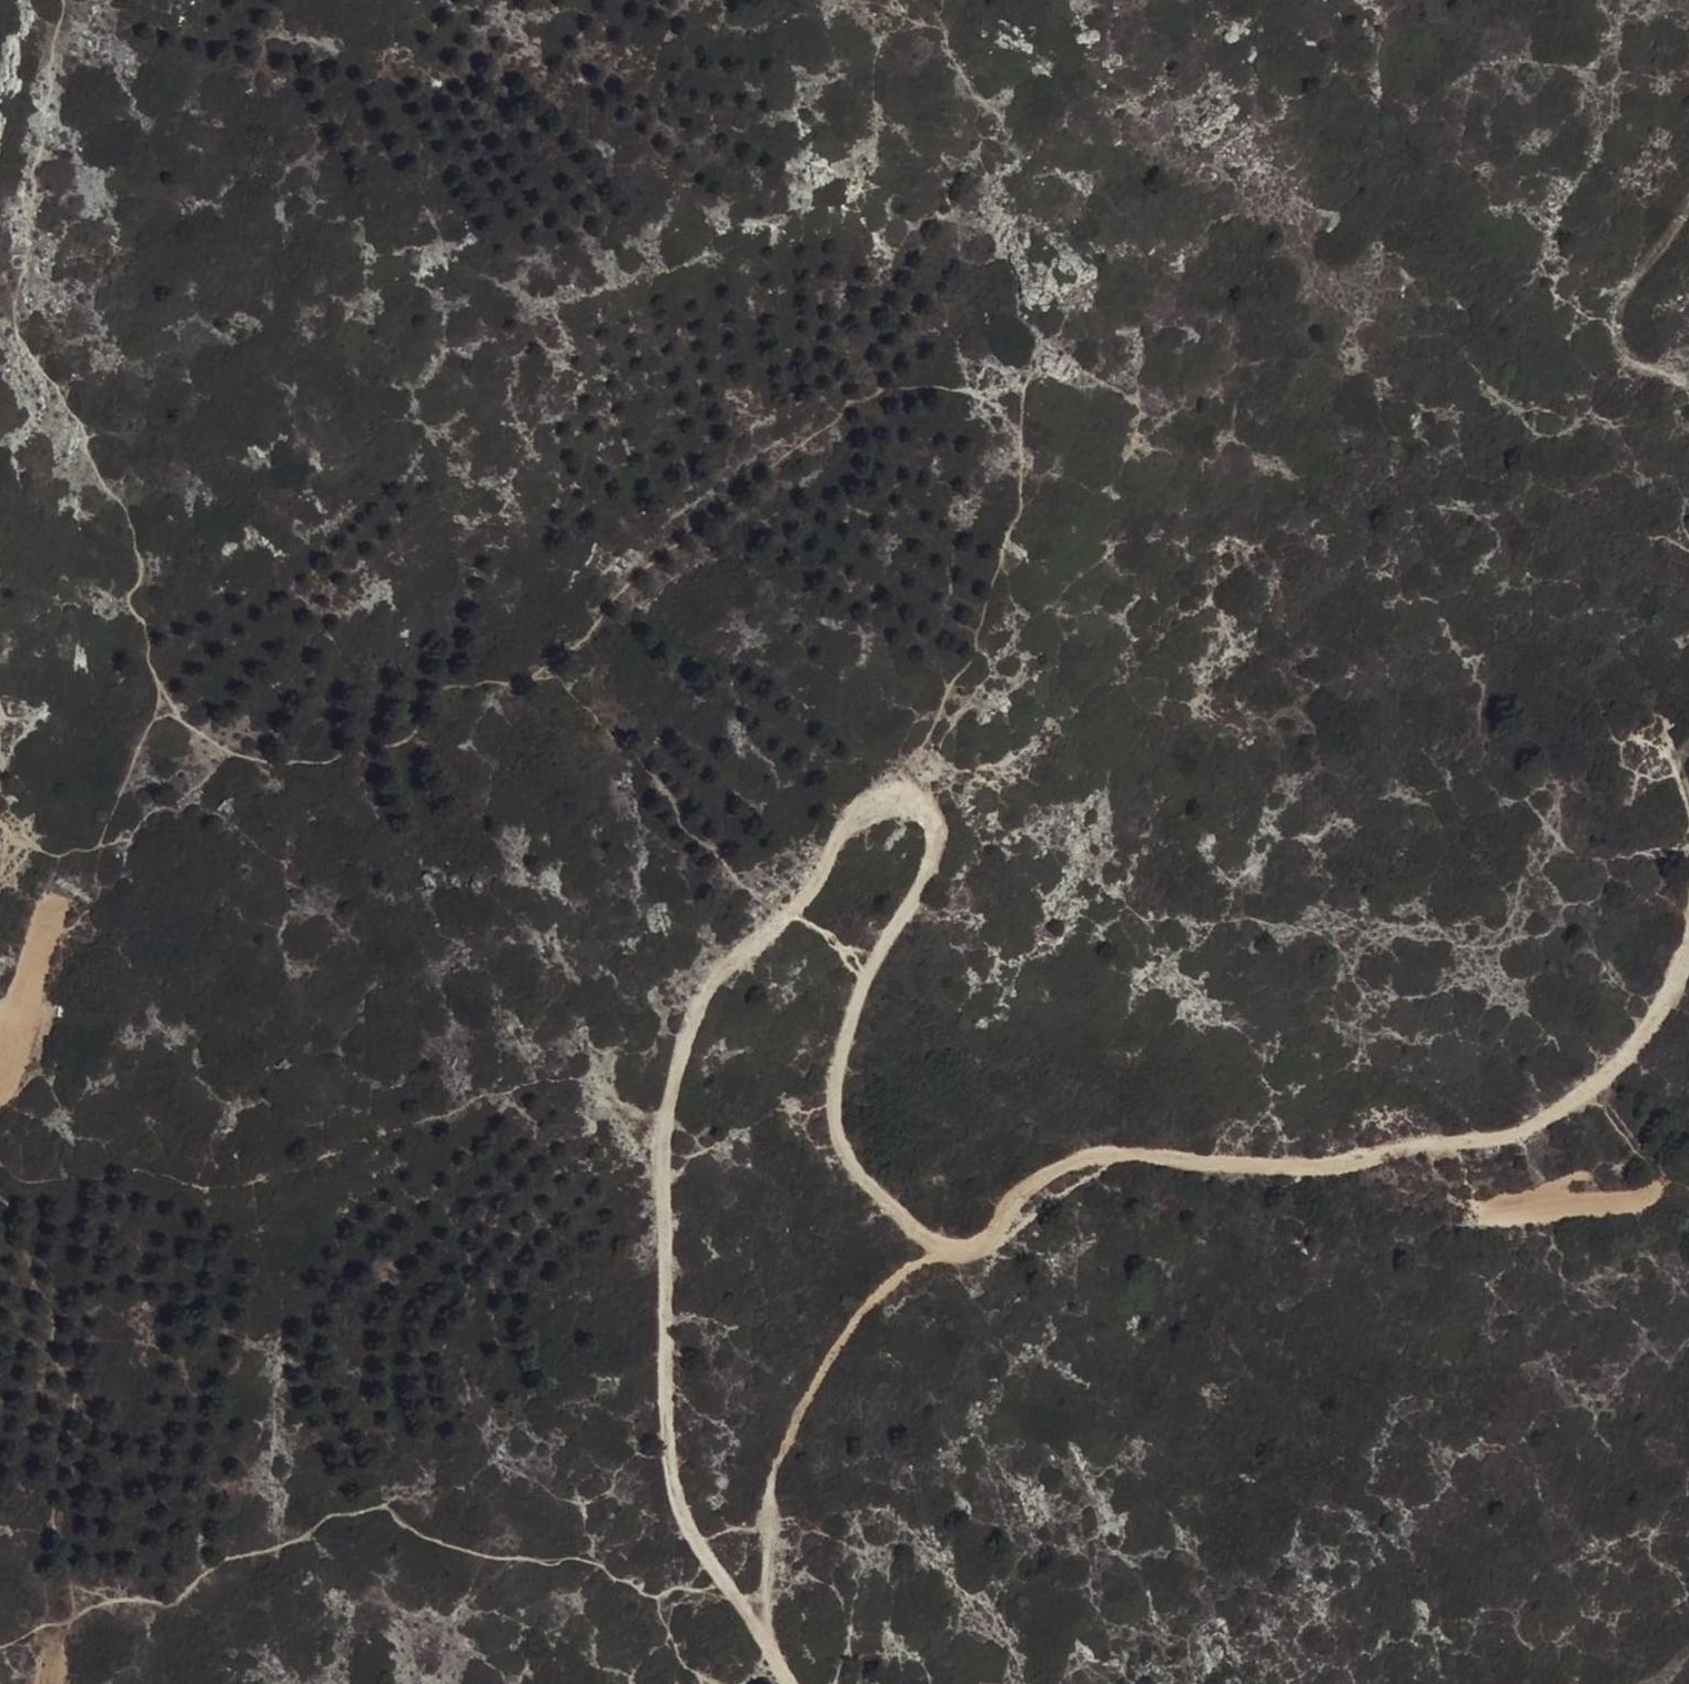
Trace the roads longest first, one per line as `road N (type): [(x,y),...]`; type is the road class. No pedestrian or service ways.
road 1 (track): [(794,1683),(770,1641),(699,1561),(673,1504),(661,1140),(704,978),(788,914),(854,806),(901,789),(925,793),(940,808),(937,844),(864,973),(830,1111),(857,1170),(891,1212),(954,1244),(990,1234),(1035,1173),(1119,1153),(1431,1141),(1551,1106),(1592,1081),(1664,1005),(1688,939)]
road 2 (track): [(770,1641),(770,1497),(795,1407),(861,1302),(954,1244)]
road 3 (track): [(1688,212),(1629,290),(1615,328),(1624,354),(1688,383)]

